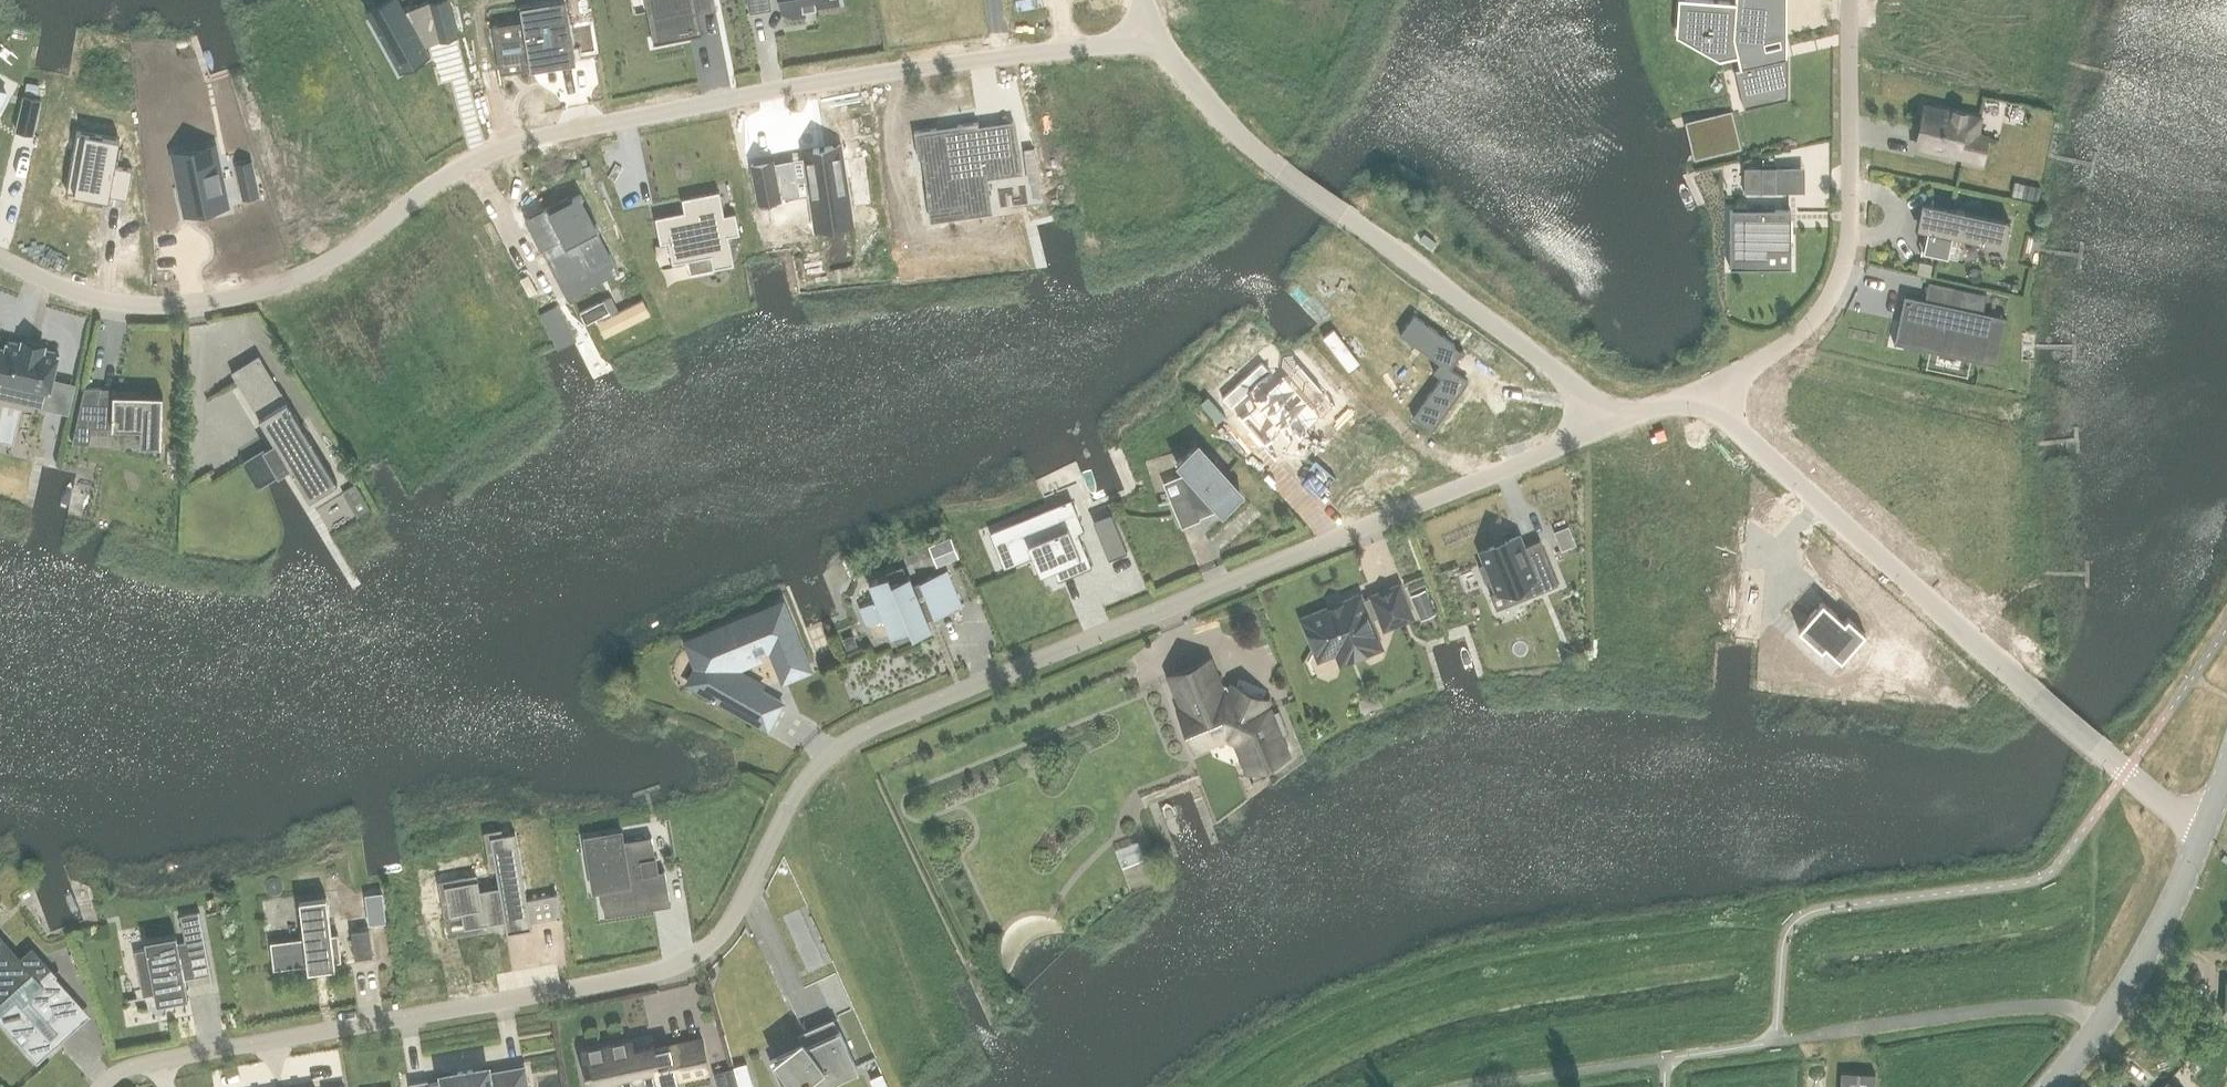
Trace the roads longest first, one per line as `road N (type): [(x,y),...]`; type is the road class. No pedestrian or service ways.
road 1 (residential): [(1620,418),(830,756),(787,814),(714,950),(671,971),(152,1065),(107,1086)]
road 2 (residential): [(1155,40),(836,80),(506,148),(464,166),(268,294),(202,305),(120,303),(58,288),(0,258)]
road 3 (residential): [(2204,834),(2113,765),(1699,393)]
road 4 (residential): [(1620,418),(1271,165),(1155,40)]
road 5 (residential): [(1699,393),(1808,331),(1844,268),(1851,0)]
road 6 (secondary): [(2056,1086),(2106,1027),(2148,955),(2204,834)]

